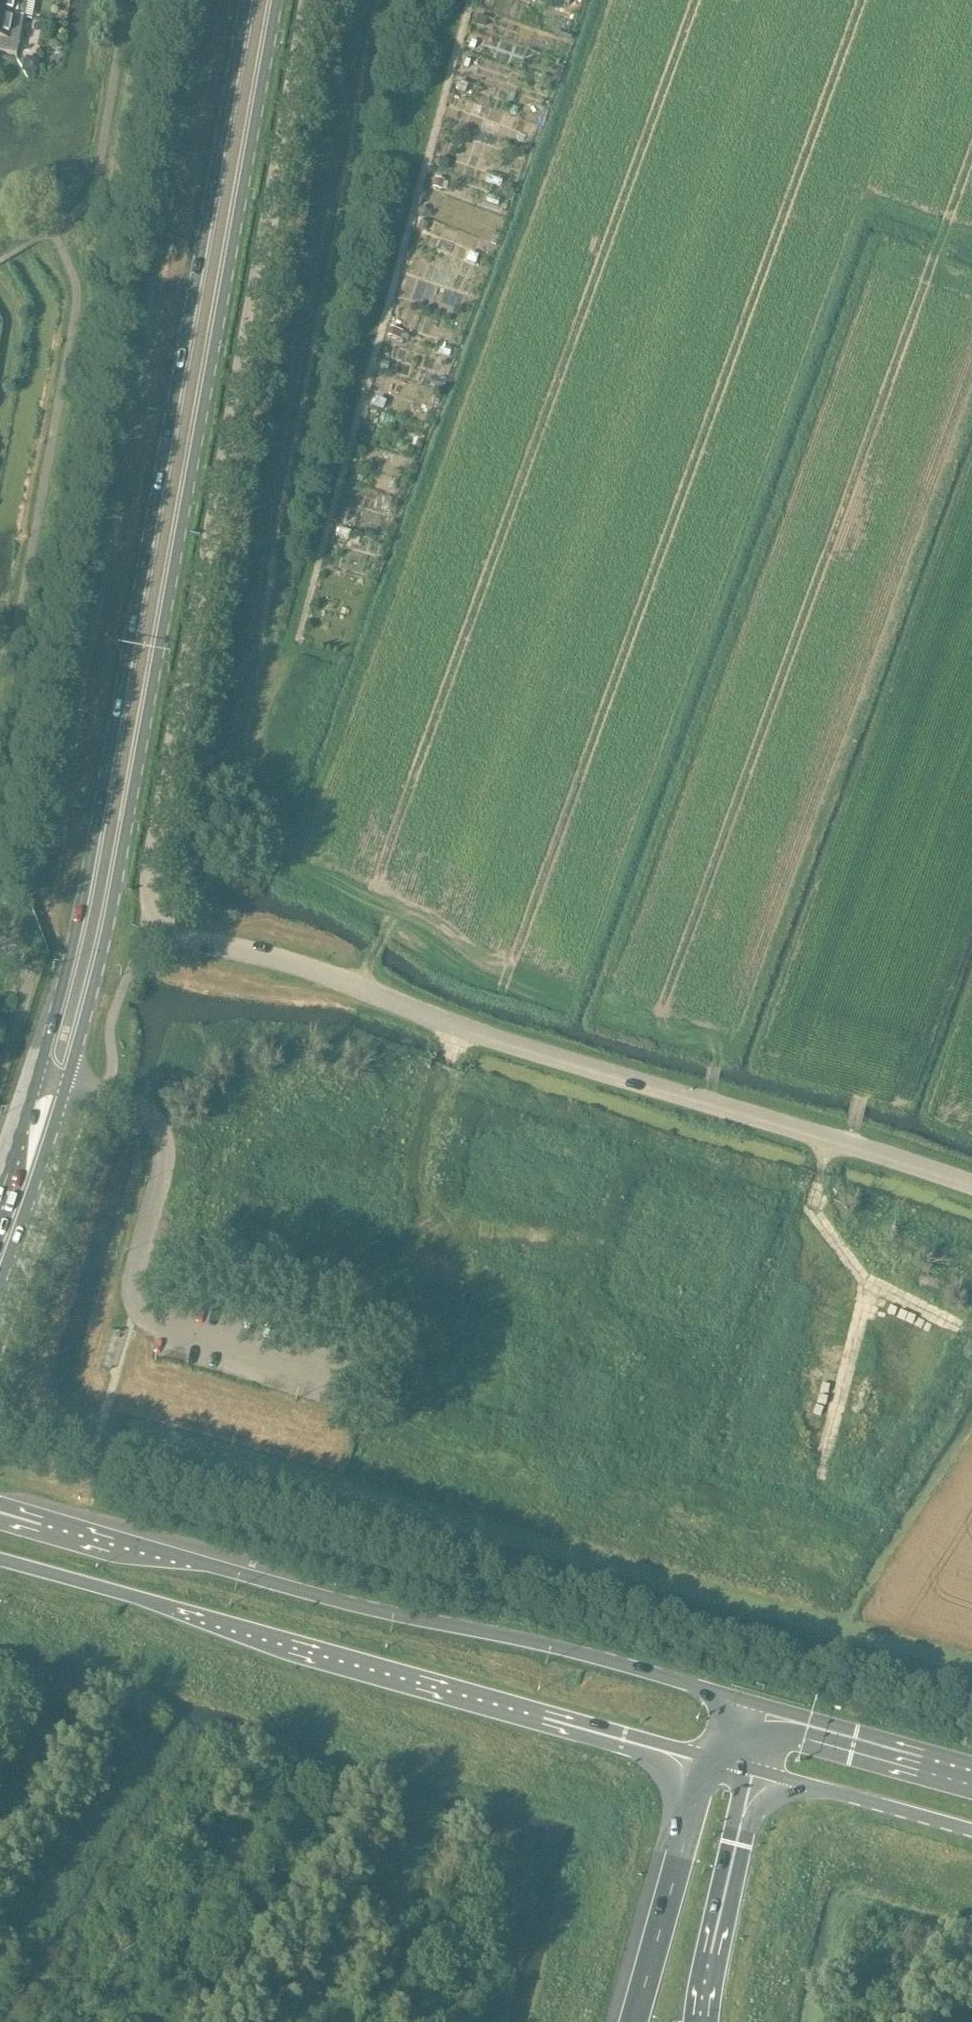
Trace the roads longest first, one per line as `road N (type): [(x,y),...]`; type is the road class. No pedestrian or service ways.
road 1 (unclassified): [(971,1184),(153,918),(146,898),(308,0)]
road 2 (secondary): [(261,0),(107,845),(63,1047),(0,1239)]
road 3 (secondary): [(753,1703),(0,1513)]
road 4 (secondary): [(0,1558),(708,1758)]
road 5 (motorway): [(708,1758),(633,2021)]
road 6 (motorway): [(700,2021),(753,1770)]
road 7 (primary): [(971,1766),(753,1703)]
road 8 (primary): [(753,1770),(971,1830)]

